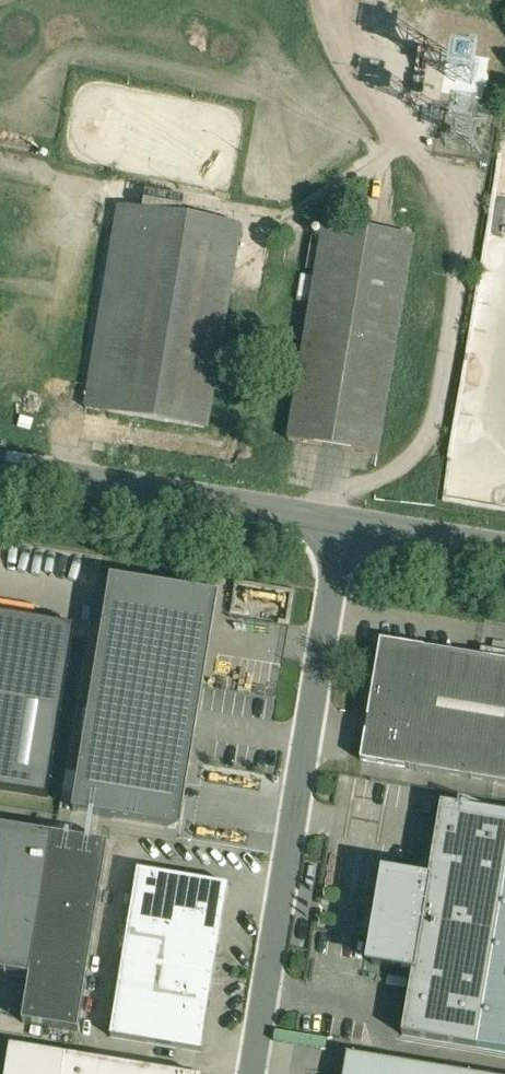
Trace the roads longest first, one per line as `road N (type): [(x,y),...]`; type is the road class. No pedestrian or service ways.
road 1 (unclassified): [(254,1073),(344,533)]
road 2 (unclassified): [(344,533),(0,473)]
road 3 (unclassified): [(504,554),(344,533)]

